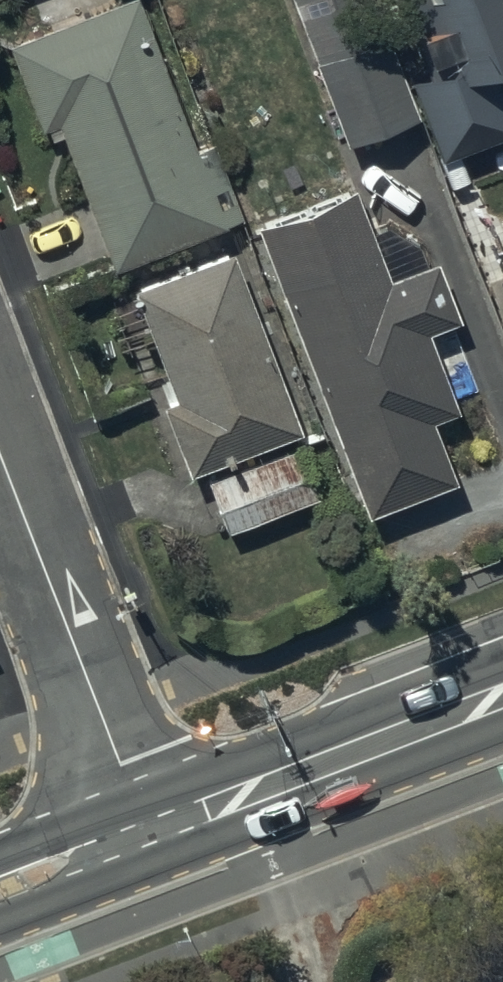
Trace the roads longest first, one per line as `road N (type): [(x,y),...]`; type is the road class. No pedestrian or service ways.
road 1 (residential): [(150,832),(0,450)]
road 2 (secondary): [(502,697),(150,832)]
road 3 (secondary): [(150,832),(0,888)]

